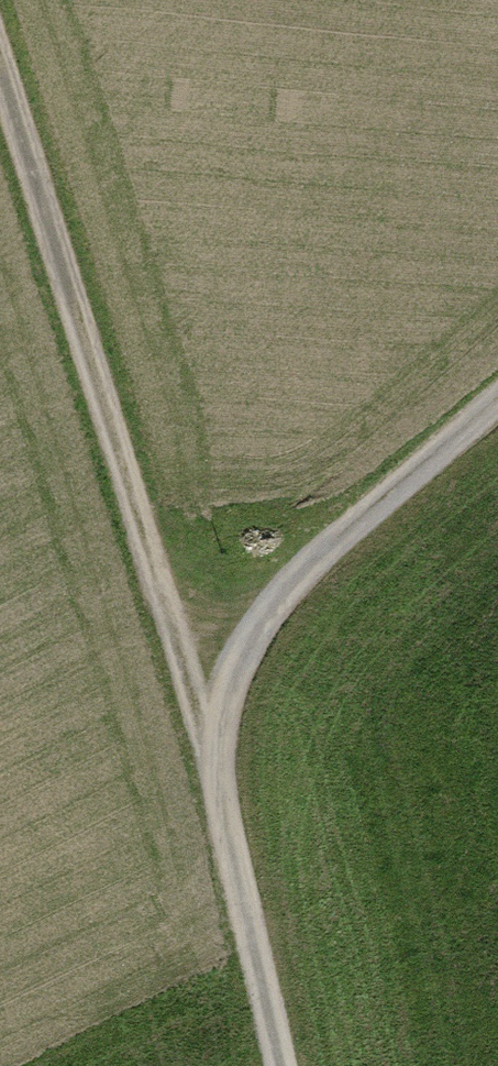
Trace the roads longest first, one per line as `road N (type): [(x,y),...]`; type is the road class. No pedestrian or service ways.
road 1 (track): [(273,1065),(215,775),(263,608),(497,398)]
road 2 (track): [(0,87),(215,775)]

